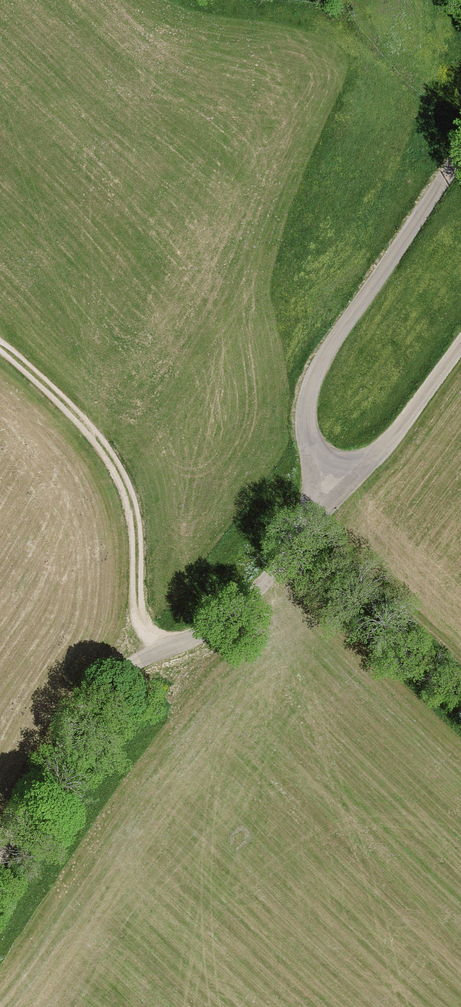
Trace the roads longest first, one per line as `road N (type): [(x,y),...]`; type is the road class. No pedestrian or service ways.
road 1 (unclassified): [(0,863),(112,682),(241,608),(344,483)]
road 2 (unclassified): [(460,157),(313,381),(311,439),(344,483)]
road 3 (track): [(178,645),(152,629),(141,609),(136,520),(112,459),(0,346)]
road 4 (unclassified): [(344,483),(460,346)]

